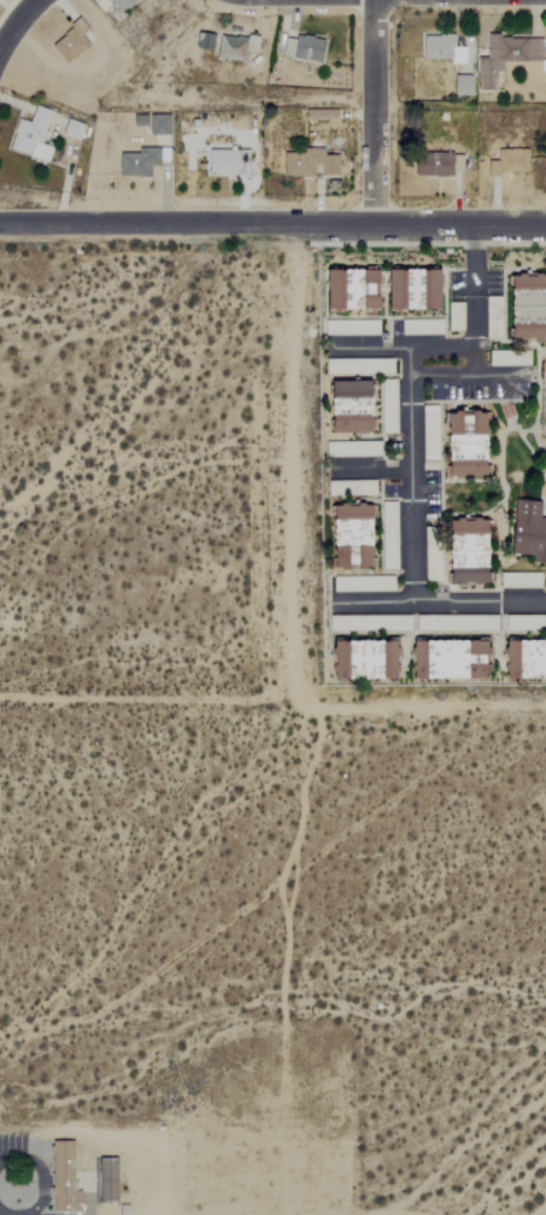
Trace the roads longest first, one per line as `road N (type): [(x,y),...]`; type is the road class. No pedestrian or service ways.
road 1 (residential): [(0,224),(374,227)]
road 2 (residential): [(375,0),(374,227)]
road 3 (residential): [(374,227),(545,227)]

